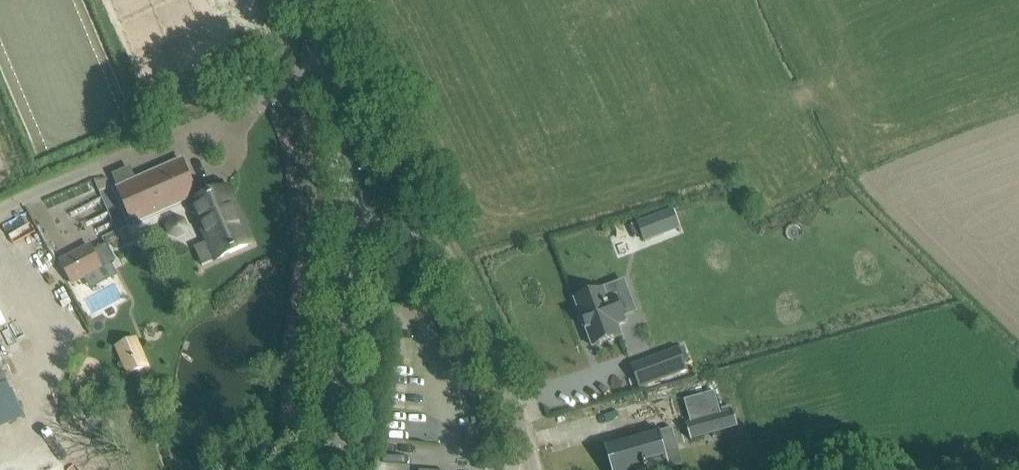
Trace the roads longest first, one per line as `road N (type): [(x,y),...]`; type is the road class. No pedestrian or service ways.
road 1 (unclassified): [(535,469),(438,248),(405,230),(351,222)]
road 2 (tertiary): [(329,469),(351,222)]
road 3 (tertiary): [(351,222),(343,133),(311,0)]

